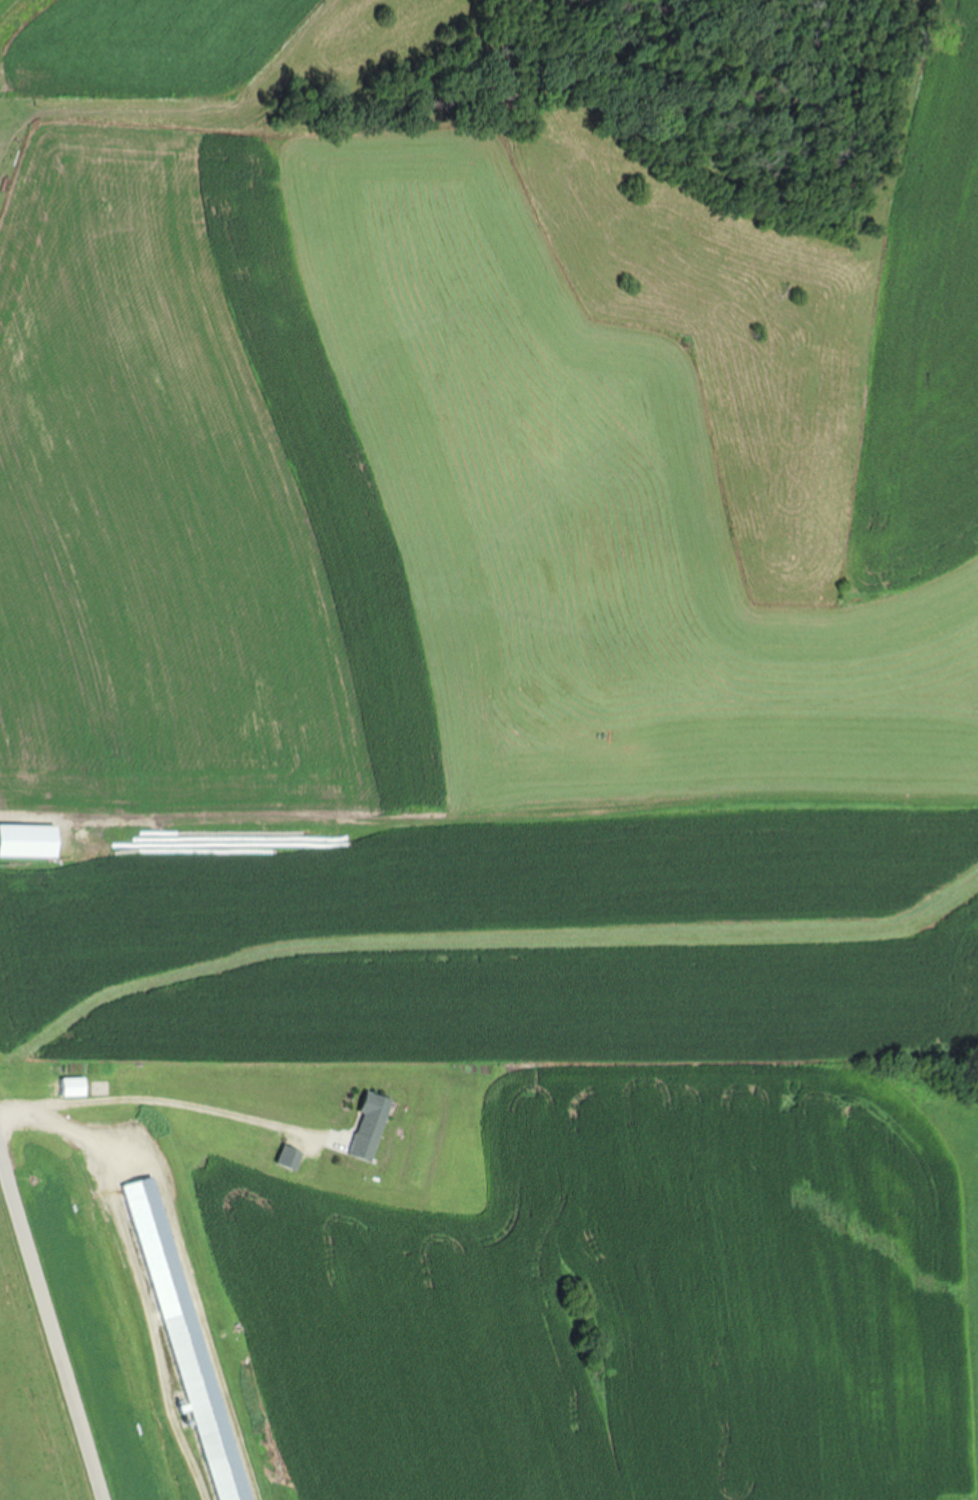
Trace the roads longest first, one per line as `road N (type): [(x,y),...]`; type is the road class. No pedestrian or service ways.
road 1 (residential): [(99,1499),(0,1162)]

